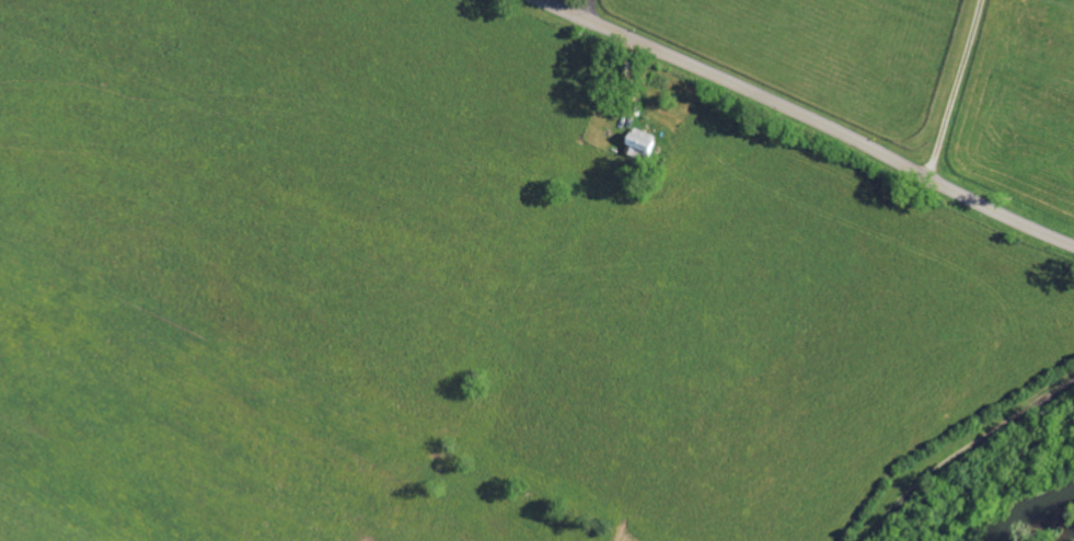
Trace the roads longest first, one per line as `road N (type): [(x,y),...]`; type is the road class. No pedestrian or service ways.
road 1 (residential): [(544,0),(736,81),(1073,244)]

